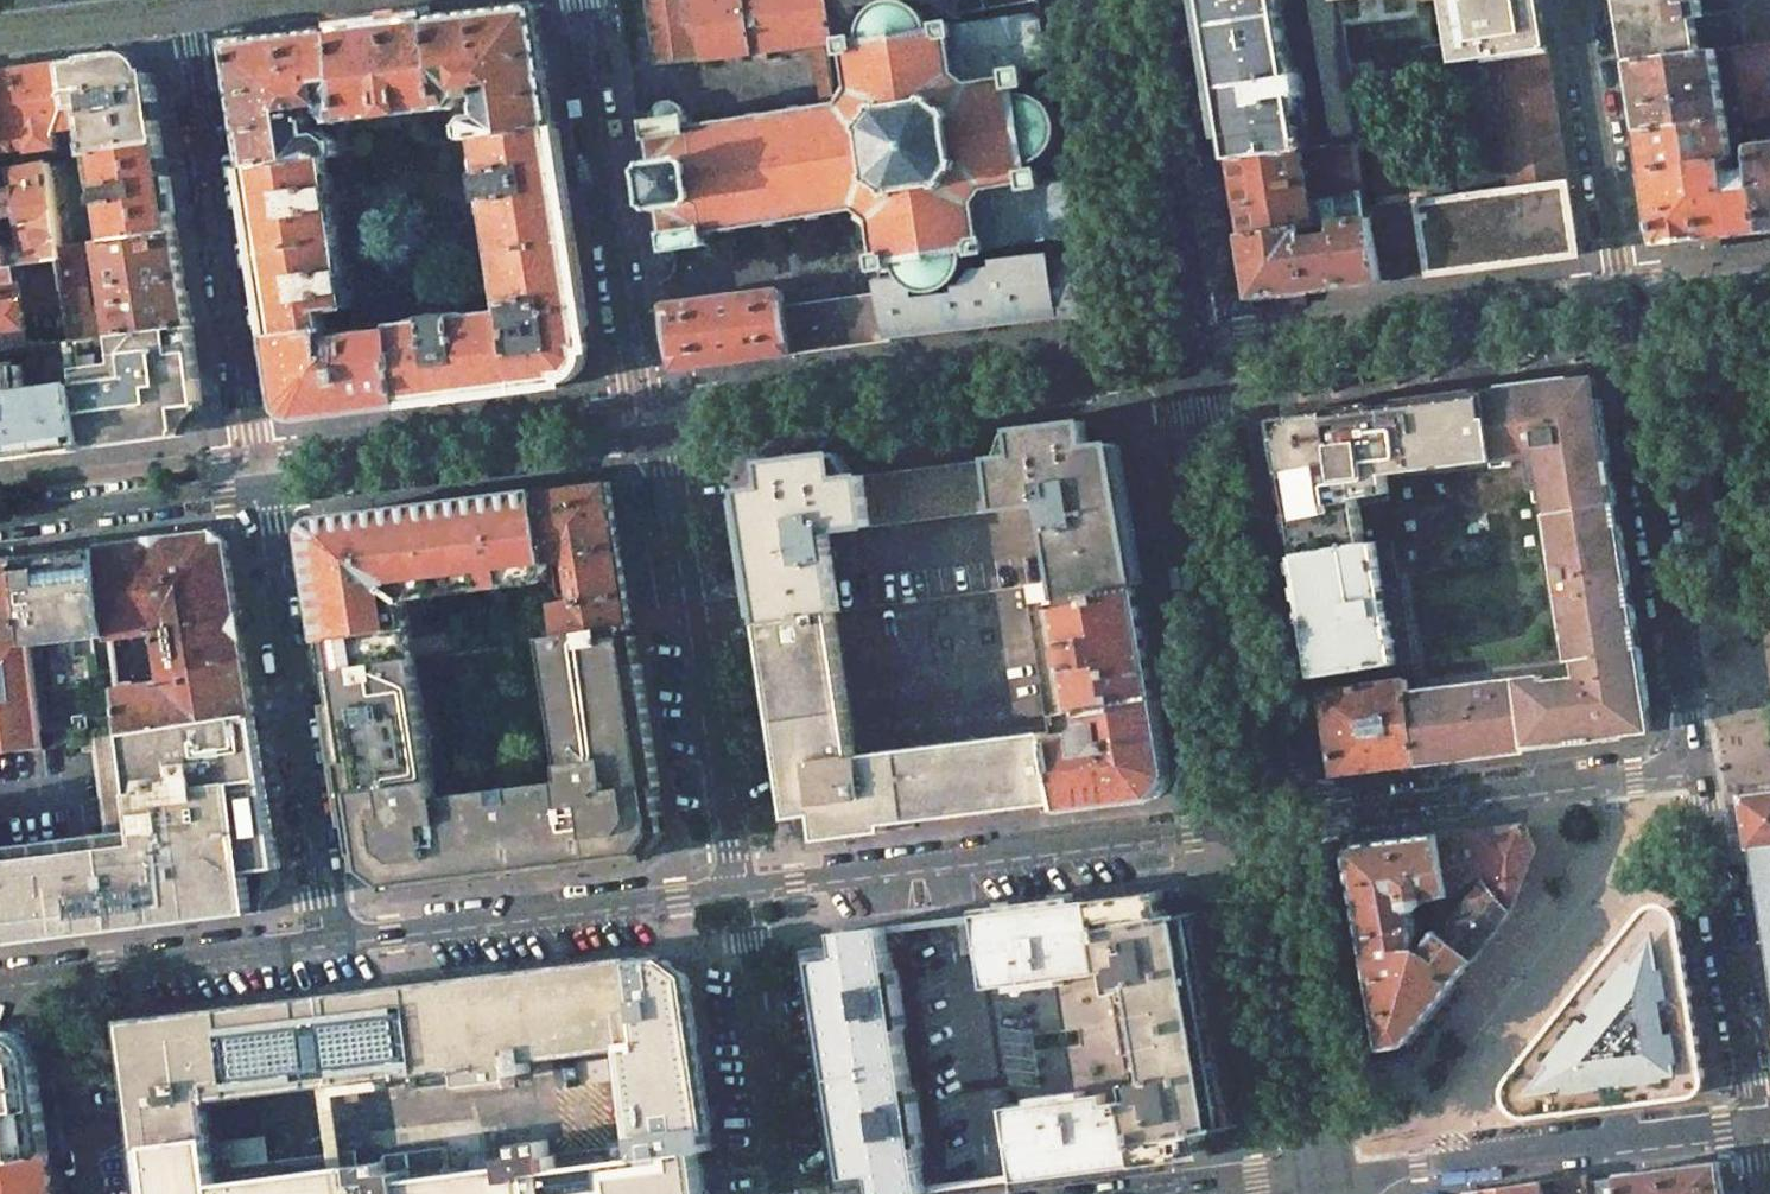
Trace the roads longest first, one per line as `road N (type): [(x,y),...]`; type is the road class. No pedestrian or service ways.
road 1 (residential): [(656,434),(1189,366)]
road 2 (residential): [(1269,832),(1179,836),(736,894)]
road 3 (residential): [(257,486),(181,0)]
road 4 (secondary): [(1269,832),(1189,366)]
road 5 (residential): [(1626,310),(1703,772)]
road 6 (residential): [(656,434),(736,894)]
road 7 (residential): [(330,943),(257,486)]
road 8 (residential): [(586,0),(635,381),(656,434)]
road 9 (residential): [(1189,366),(1626,310)]
road 10 (residential): [(1703,772),(1269,832)]
road 11 (residential): [(1328,1180),(1759,1124)]
road 12 (residential): [(736,894),(330,943)]
road 13 (residential): [(257,486),(656,434)]
road 14 (secondary): [(1189,366),(1126,0)]
road 15 (residential): [(1703,772),(1759,1124)]
road 16 (secondary): [(1328,1180),(1269,832)]
road 17 (residential): [(1579,0),(1626,310)]
road 18 (residential): [(736,894),(787,1193)]
road 19 (residential): [(330,943),(62,976)]
road 20 (residential): [(0,519),(257,486)]
road 21 (residential): [(90,1193),(56,1024),(62,976)]
road 22 (residential): [(1626,310),(1769,292)]

